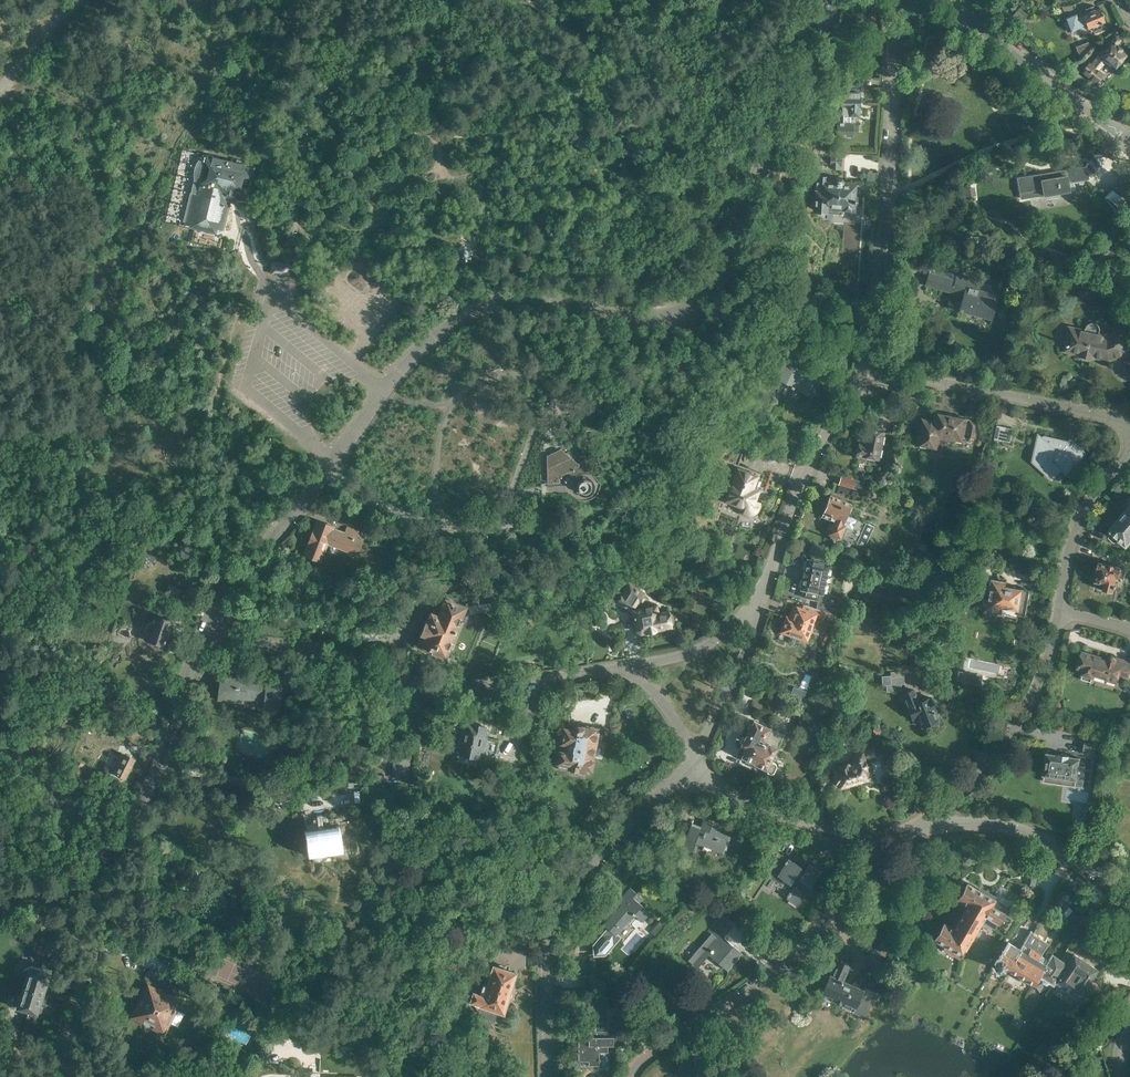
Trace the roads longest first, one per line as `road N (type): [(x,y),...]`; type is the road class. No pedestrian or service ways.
road 1 (residential): [(204,636),(244,571),(426,338),(458,310),(527,293),(637,320),(675,315),(702,297),(724,269),(764,155),(813,68),(827,0)]
road 2 (residential): [(71,1076),(62,1058),(90,964),(97,875),(160,768),(204,636)]
road 3 (residential): [(637,669),(492,688),(438,687),(316,653),(204,636)]
road 4 (residential): [(861,371),(887,193),(890,0)]
road 5 (residential): [(546,1076),(549,940),(562,906),(695,764)]
road 6 (residential): [(636,1076),(657,1052),(775,969),(889,849)]
road 7 (residential): [(1129,428),(961,383),(861,371)]
road 8 (residential): [(757,608),(814,450),(861,371)]
road 9 (residential): [(931,823),(1004,745),(1035,699),(1061,613)]
road 10 (residential): [(1129,139),(948,0)]
road 11 (residential): [(1129,908),(1101,872),(1060,844),(931,823)]
road 12 (residential): [(889,849),(823,833),(719,789),(695,764)]
road 13 (residential): [(1061,613),(1072,539),(1091,495),(1129,449)]
road 14 (residential): [(695,764),(757,608)]
road 15 (residential): [(637,669),(703,646),(757,608)]

